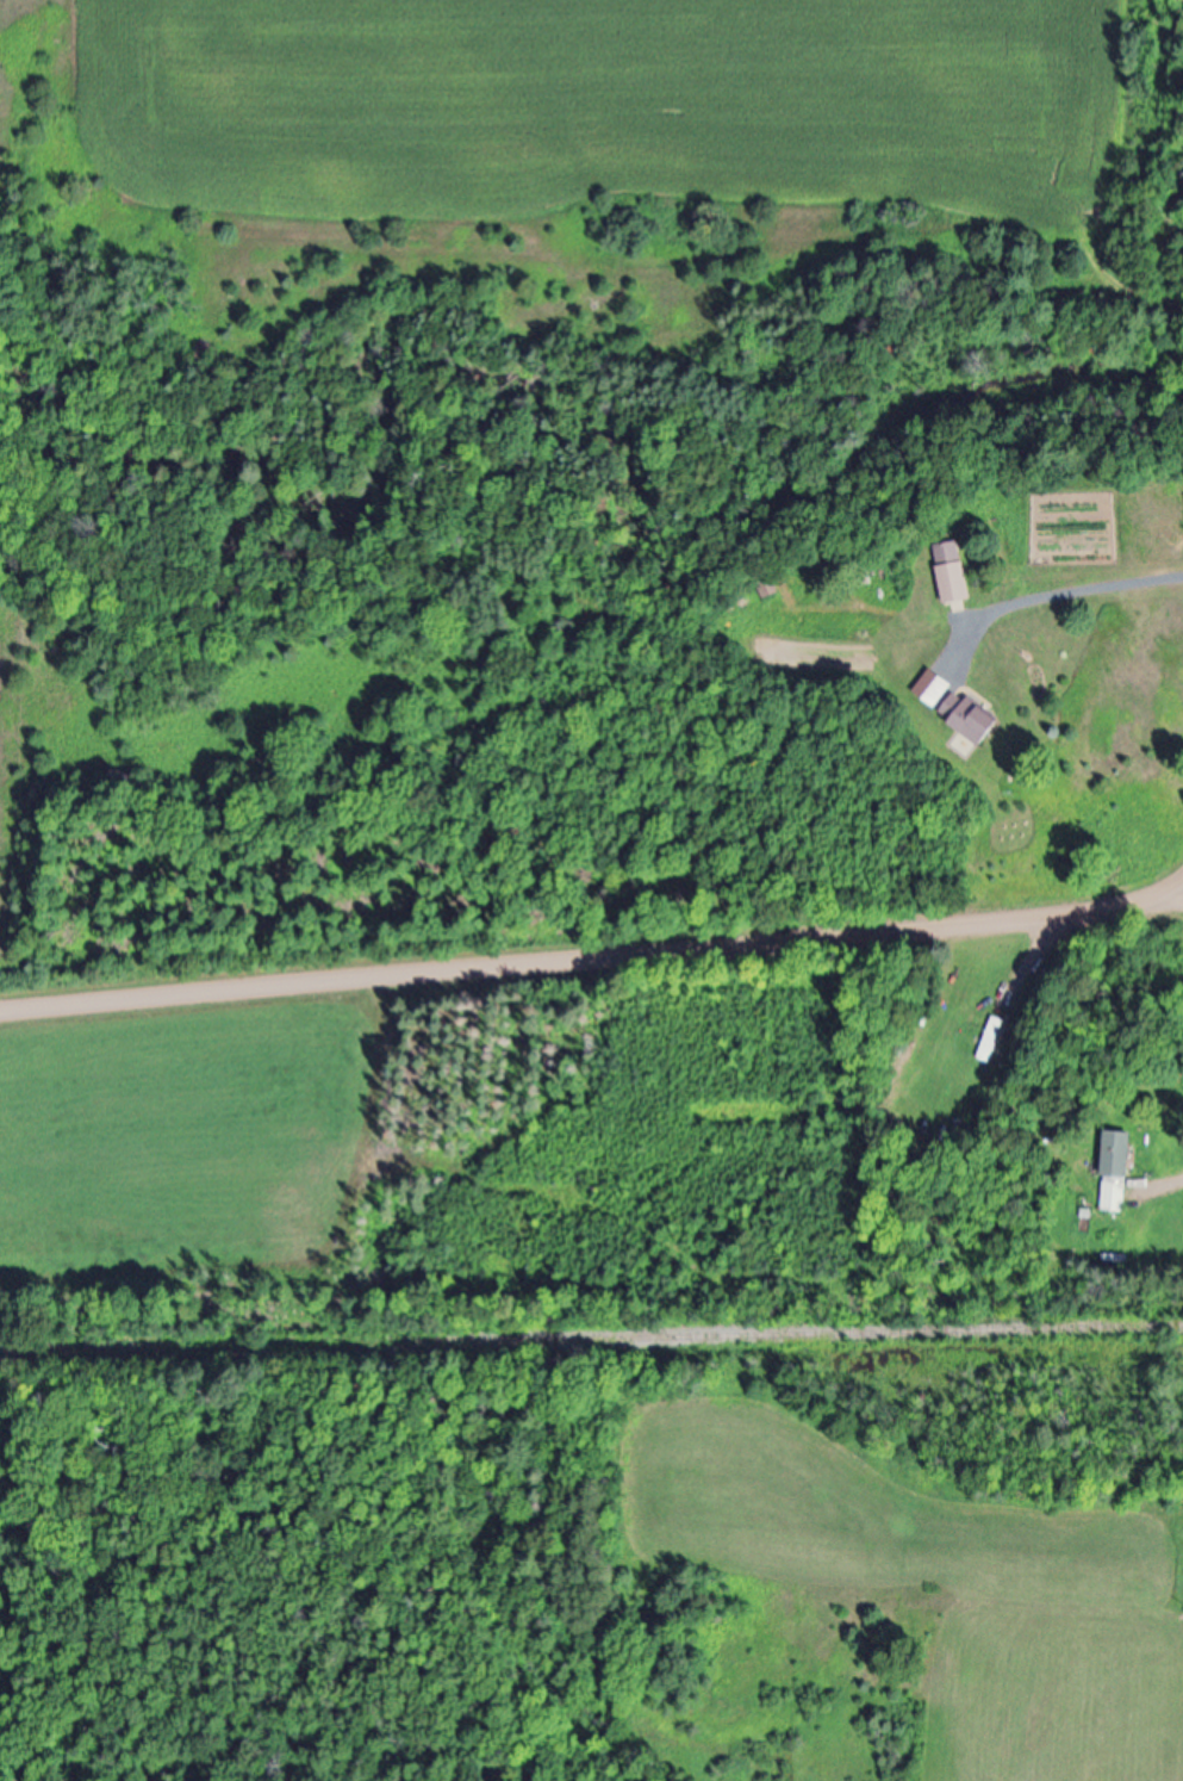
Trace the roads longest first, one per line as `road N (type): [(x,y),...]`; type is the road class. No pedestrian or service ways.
road 1 (residential): [(0,1001),(1112,902),(1156,890),(1182,871)]

